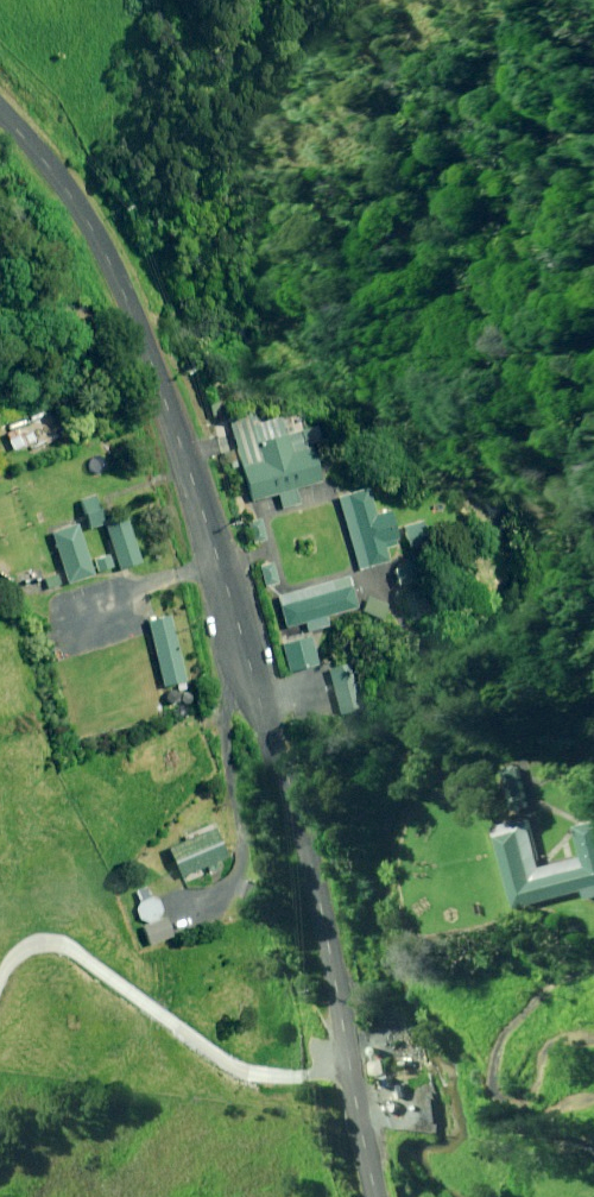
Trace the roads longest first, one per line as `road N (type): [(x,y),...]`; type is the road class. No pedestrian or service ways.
road 1 (unclassified): [(375,1196),(299,831),(150,351),(84,207),(0,110)]

